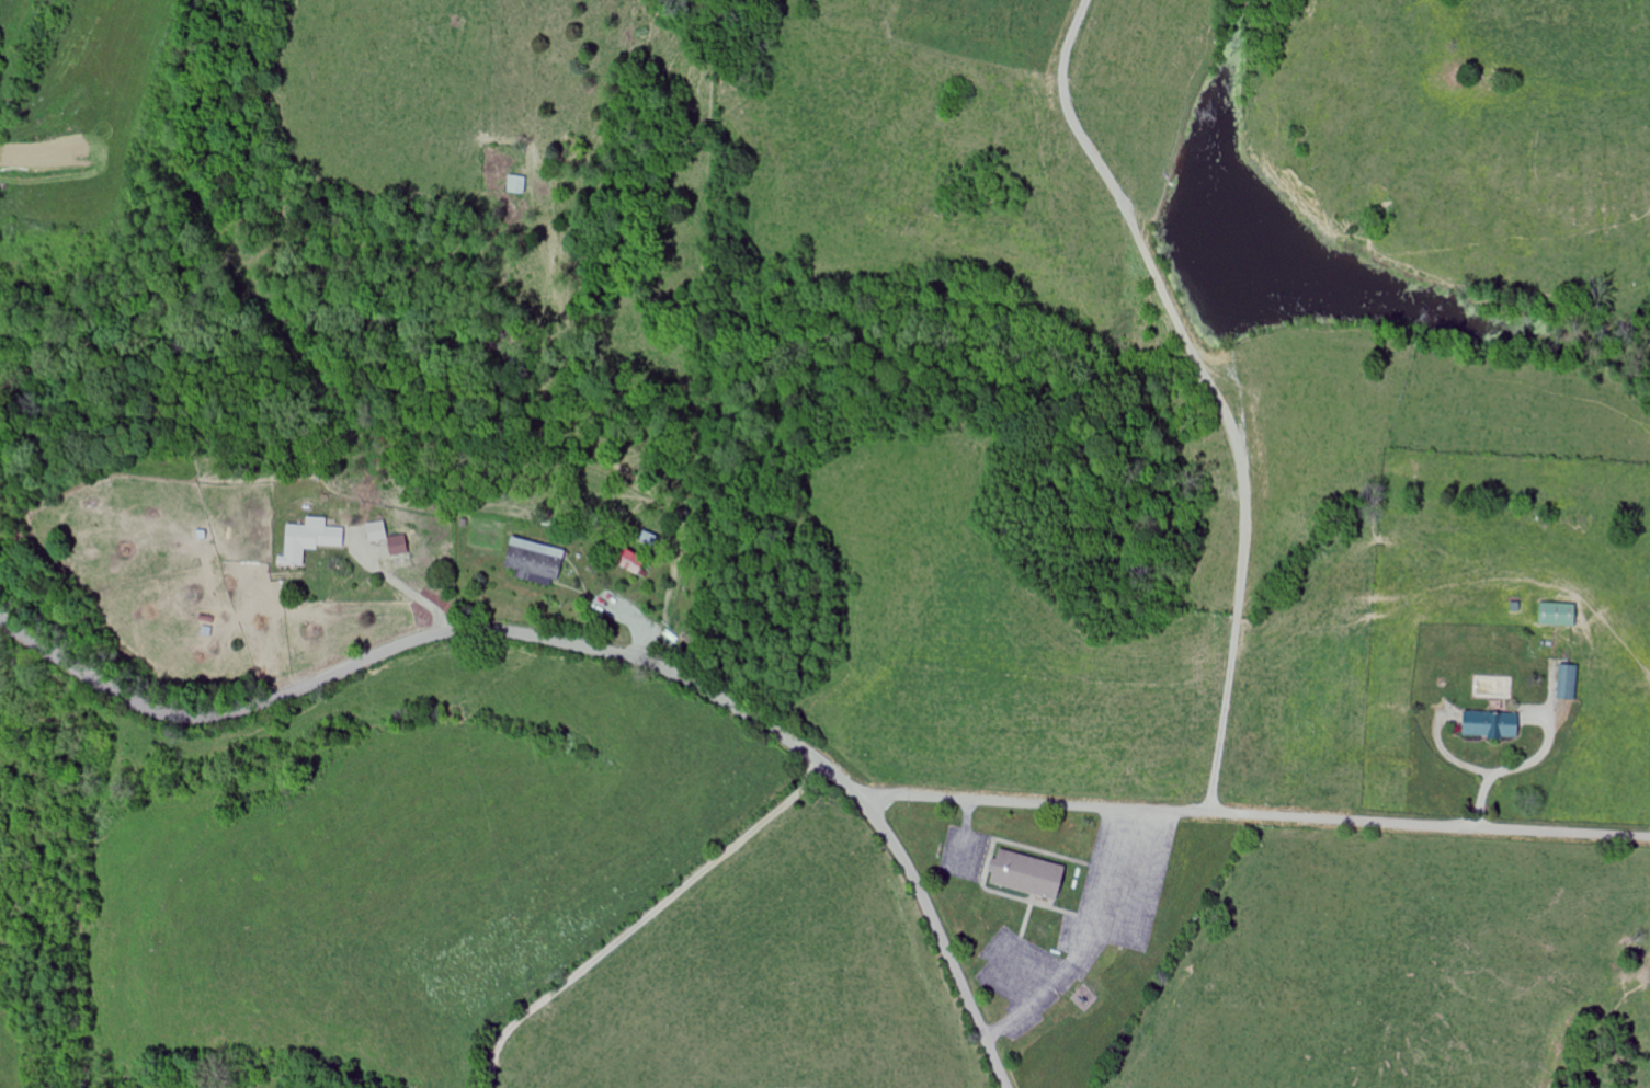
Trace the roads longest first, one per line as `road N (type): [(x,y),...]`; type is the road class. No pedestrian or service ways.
road 1 (secondary): [(0,618),(79,674),(129,701),(180,715),(251,707),(388,651),(459,632),(580,646),(675,676),(826,768),(877,824),(925,904),(1006,1087)]
road 2 (residential): [(855,798),(1649,838)]
road 3 (residential): [(826,768),(508,1034),(488,1087)]

